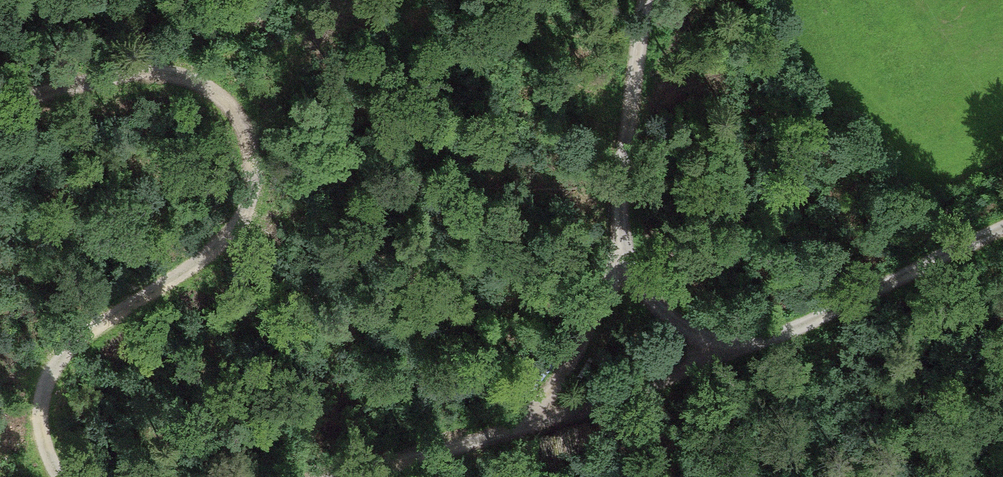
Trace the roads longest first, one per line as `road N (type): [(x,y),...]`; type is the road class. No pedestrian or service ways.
road 1 (track): [(0,106),(167,73),(222,107),(256,145),(245,195),(207,256),(64,358),(36,431),(62,476)]
road 2 (track): [(1002,230),(812,319),(542,416),(337,476)]
road 3 (track): [(642,0),(625,108),(619,290),(578,331),(542,416)]
road 4 (track): [(619,290),(730,346)]

